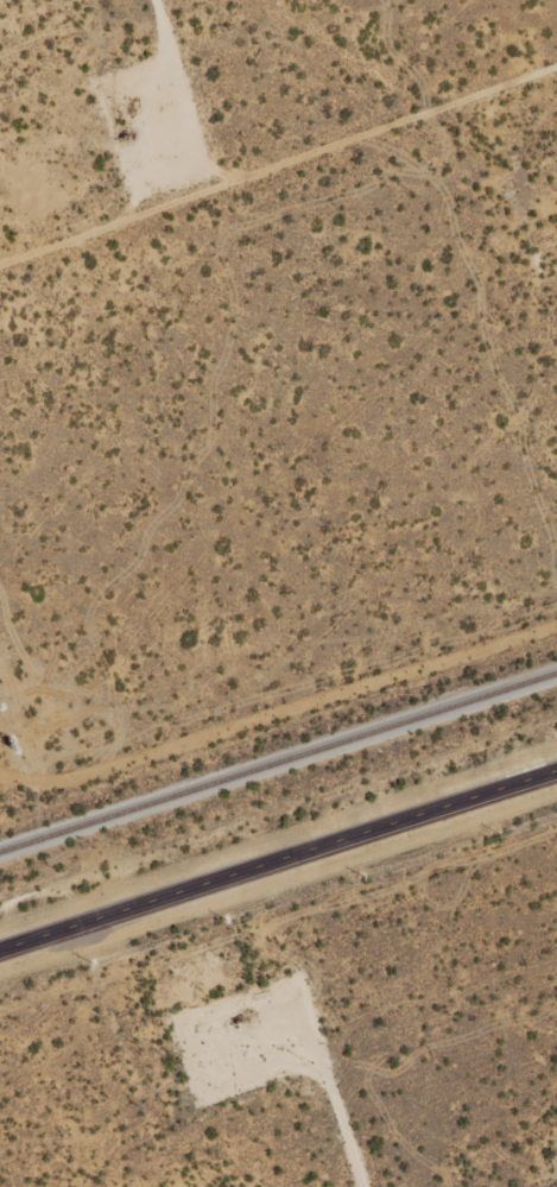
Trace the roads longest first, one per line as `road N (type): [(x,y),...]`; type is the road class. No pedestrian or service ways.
road 1 (tertiary): [(0,950),(556,771)]

